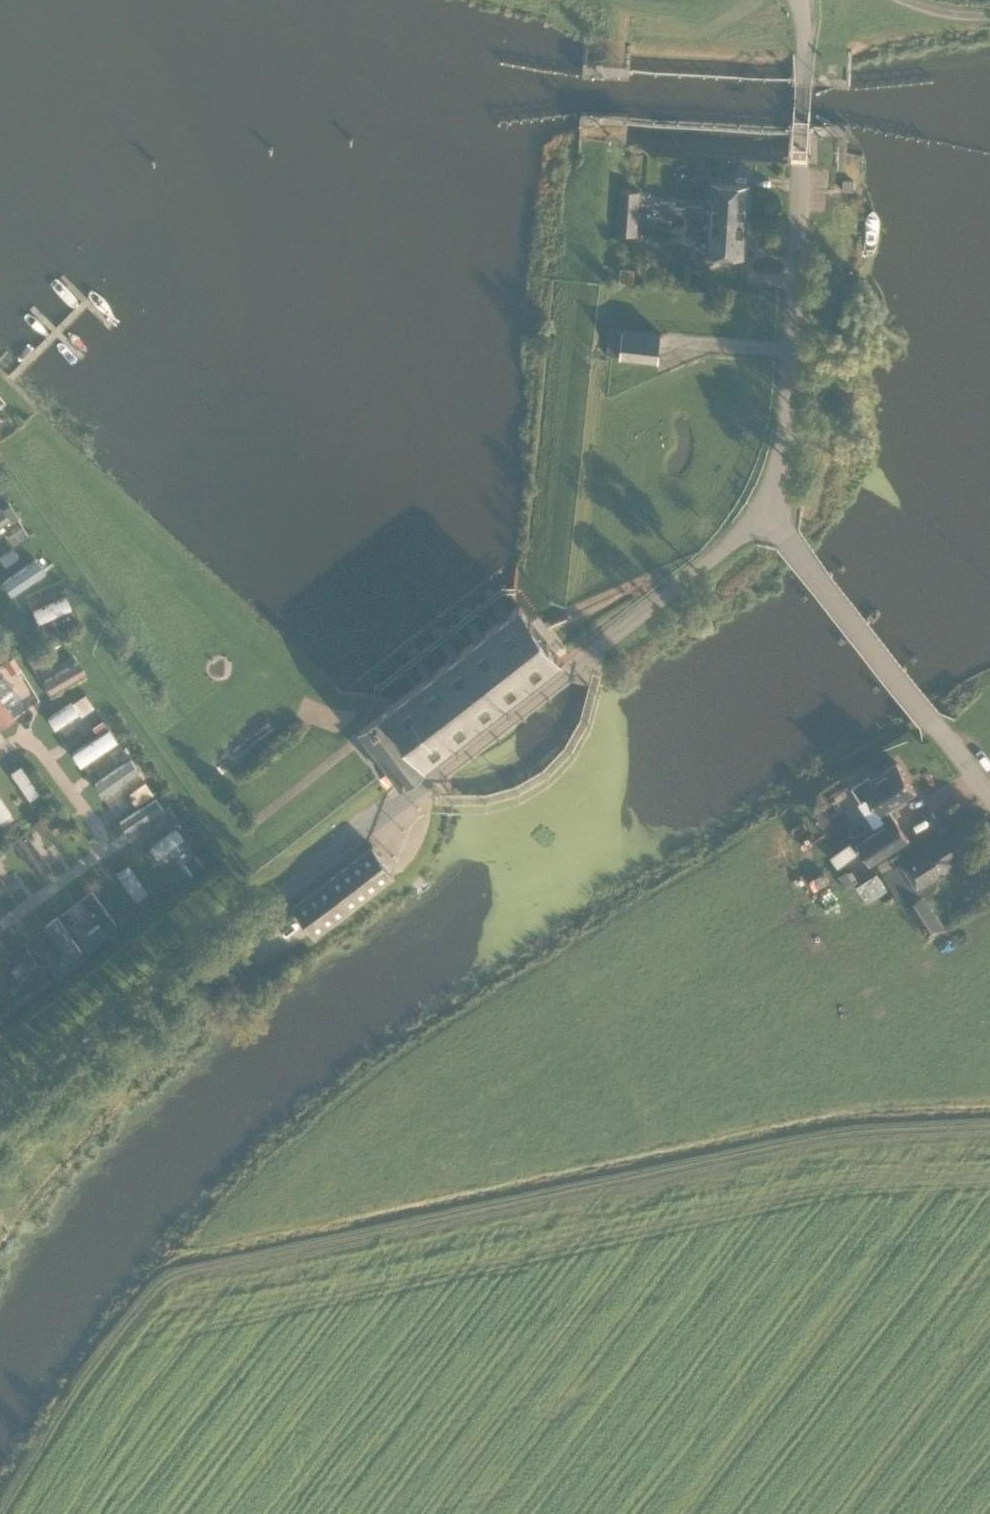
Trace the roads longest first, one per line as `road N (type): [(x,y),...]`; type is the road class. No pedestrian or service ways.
road 1 (unclassified): [(0,1111),(587,657),(762,508)]
road 2 (tertiary): [(762,508),(785,432),(802,0)]
road 3 (tertiary): [(989,802),(762,508)]

